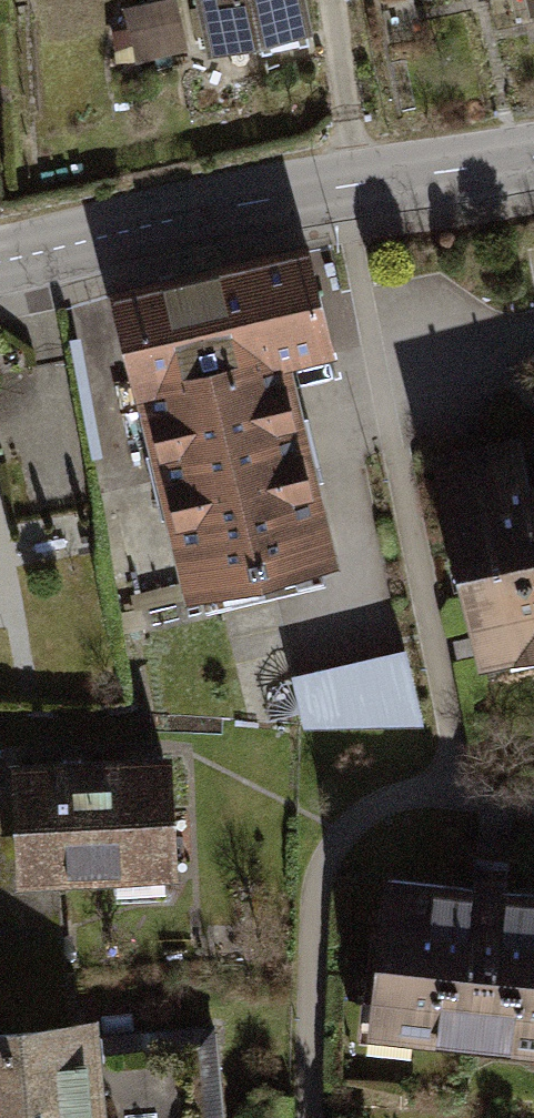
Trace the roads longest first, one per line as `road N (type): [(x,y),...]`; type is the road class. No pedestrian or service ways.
road 1 (secondary): [(0,261),(192,217),(533,157)]

